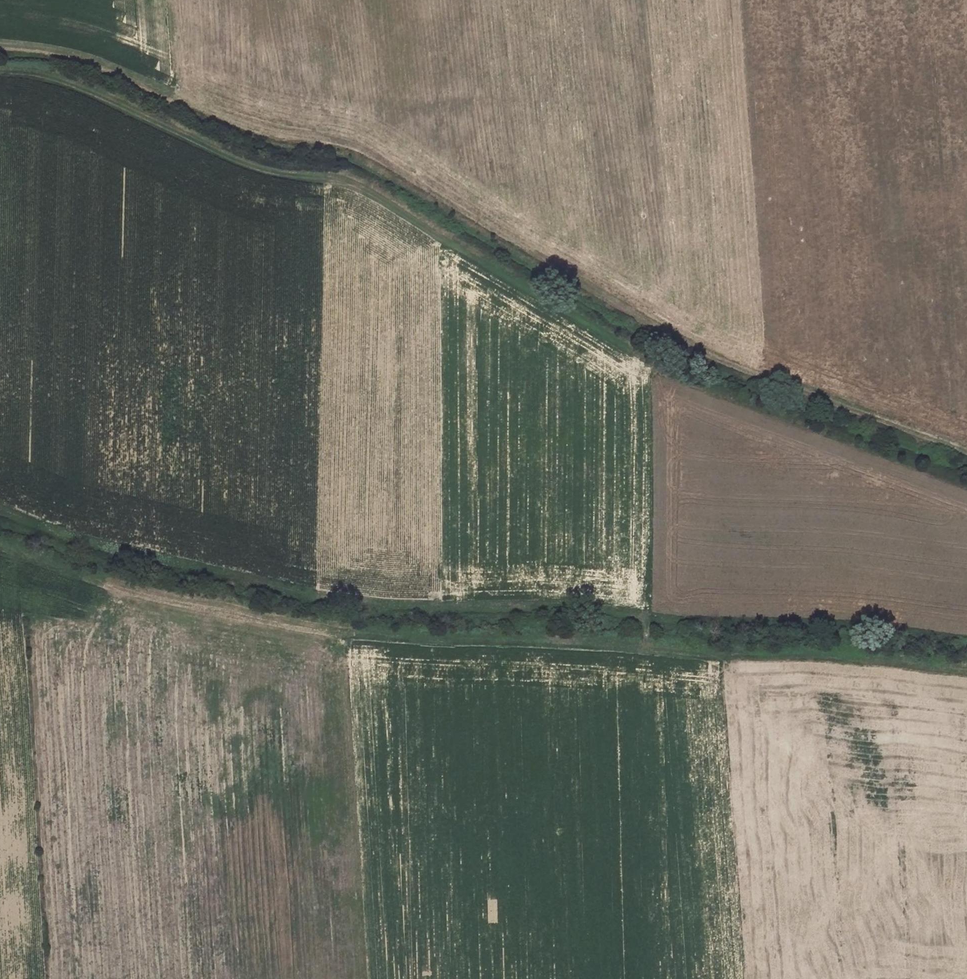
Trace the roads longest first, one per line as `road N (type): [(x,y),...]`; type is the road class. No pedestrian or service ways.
road 1 (track): [(966,671),(846,657),(387,634),(255,615),(92,578),(0,544)]
road 2 (track): [(966,452),(709,357),(523,247)]

